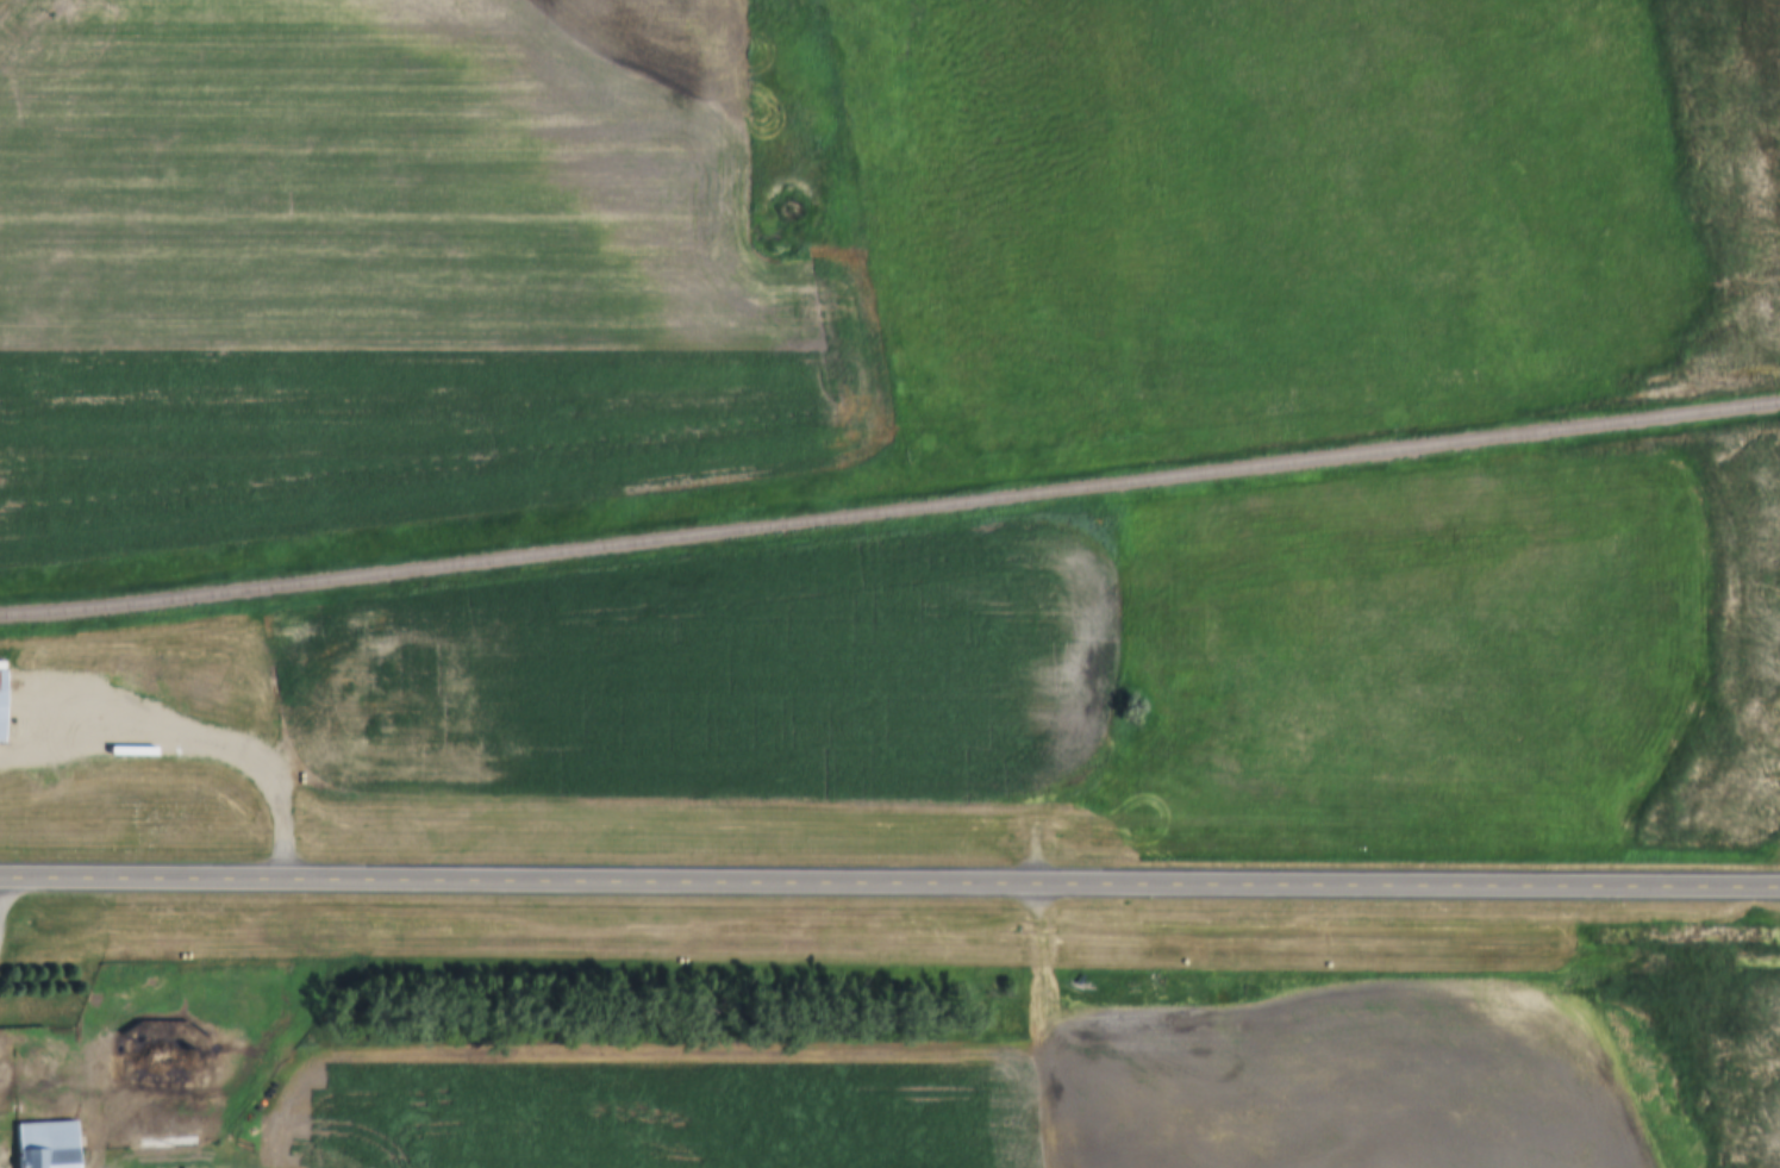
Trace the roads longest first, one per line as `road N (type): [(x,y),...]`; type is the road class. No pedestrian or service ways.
road 1 (primary): [(0,881),(1779,888)]

